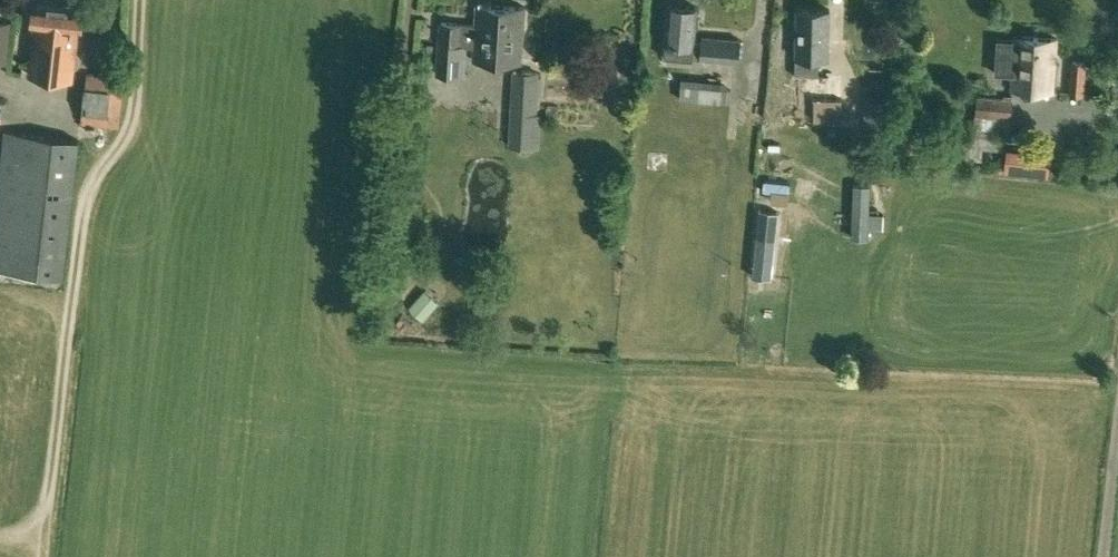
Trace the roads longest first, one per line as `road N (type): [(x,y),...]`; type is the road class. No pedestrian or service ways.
road 1 (track): [(0,534),(41,536),(82,193),(131,128),(140,0)]
road 2 (track): [(1117,430),(1104,556)]

